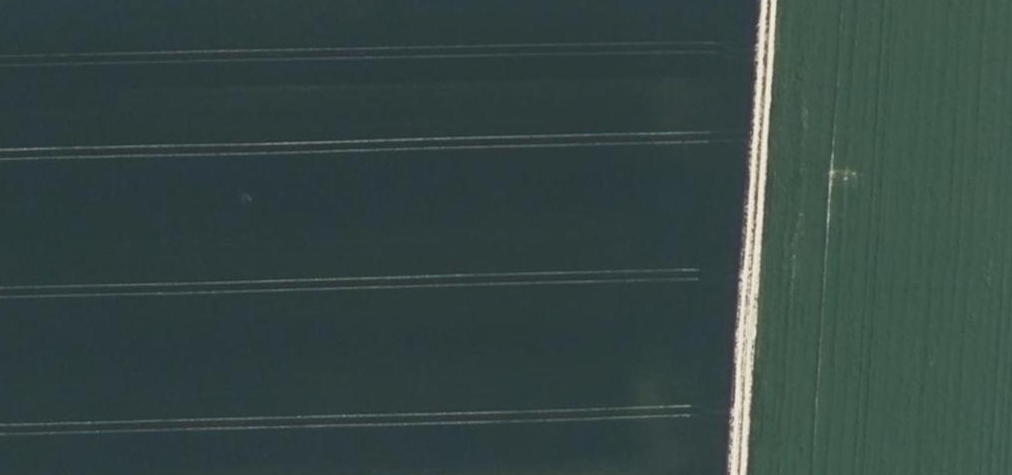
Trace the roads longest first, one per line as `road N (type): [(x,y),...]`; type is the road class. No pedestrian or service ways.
road 1 (track): [(754,0),(722,474)]

